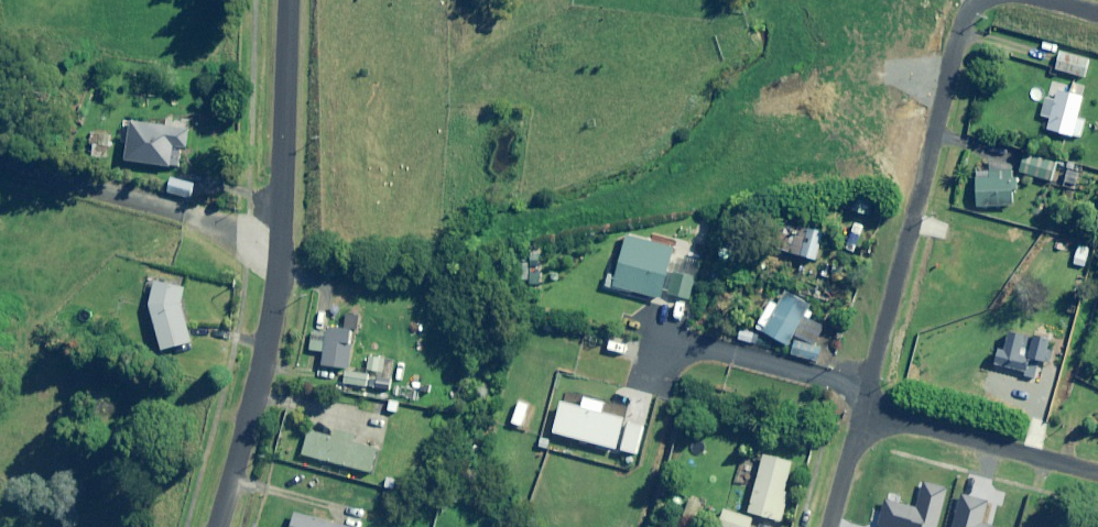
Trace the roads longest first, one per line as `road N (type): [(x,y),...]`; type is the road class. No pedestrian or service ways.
road 1 (residential): [(218,526),(272,322),(291,0)]
road 2 (residential): [(861,409),(958,34),(989,0)]
road 3 (residential): [(861,409),(1097,472)]
road 4 (residential): [(829,526),(861,409)]

